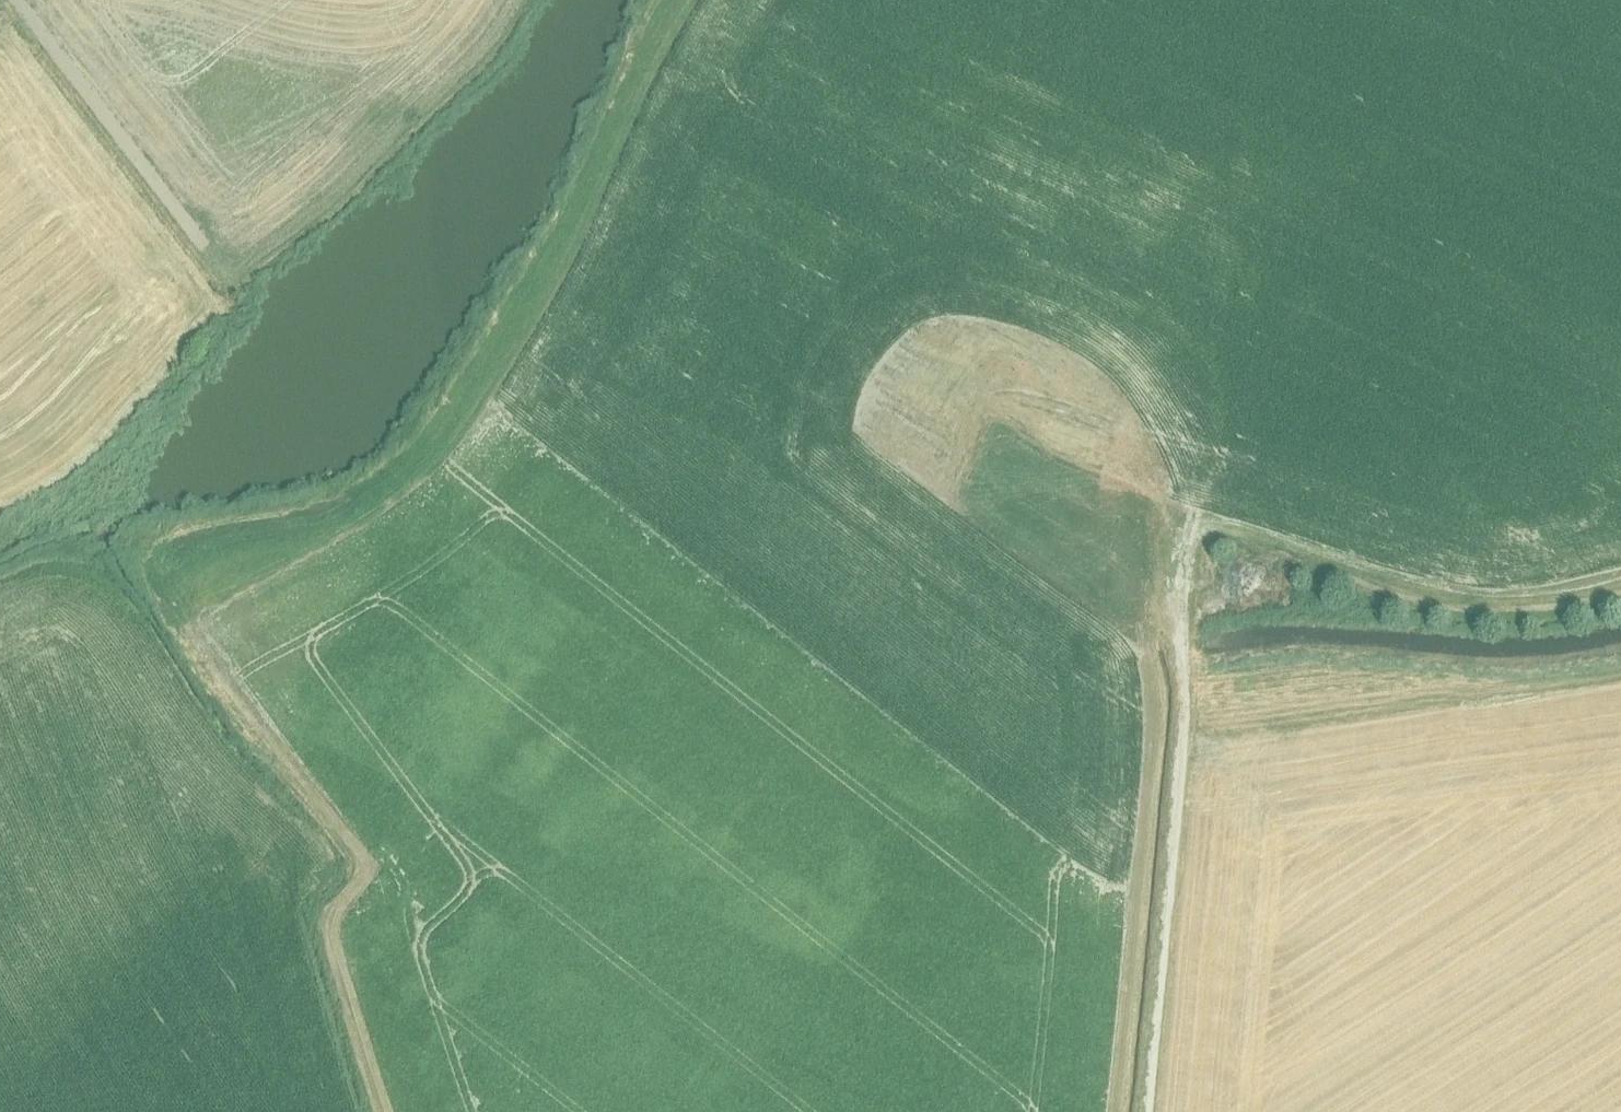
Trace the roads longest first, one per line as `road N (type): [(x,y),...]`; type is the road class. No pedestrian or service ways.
road 1 (track): [(1126,1111),(1162,744),(1161,653)]

